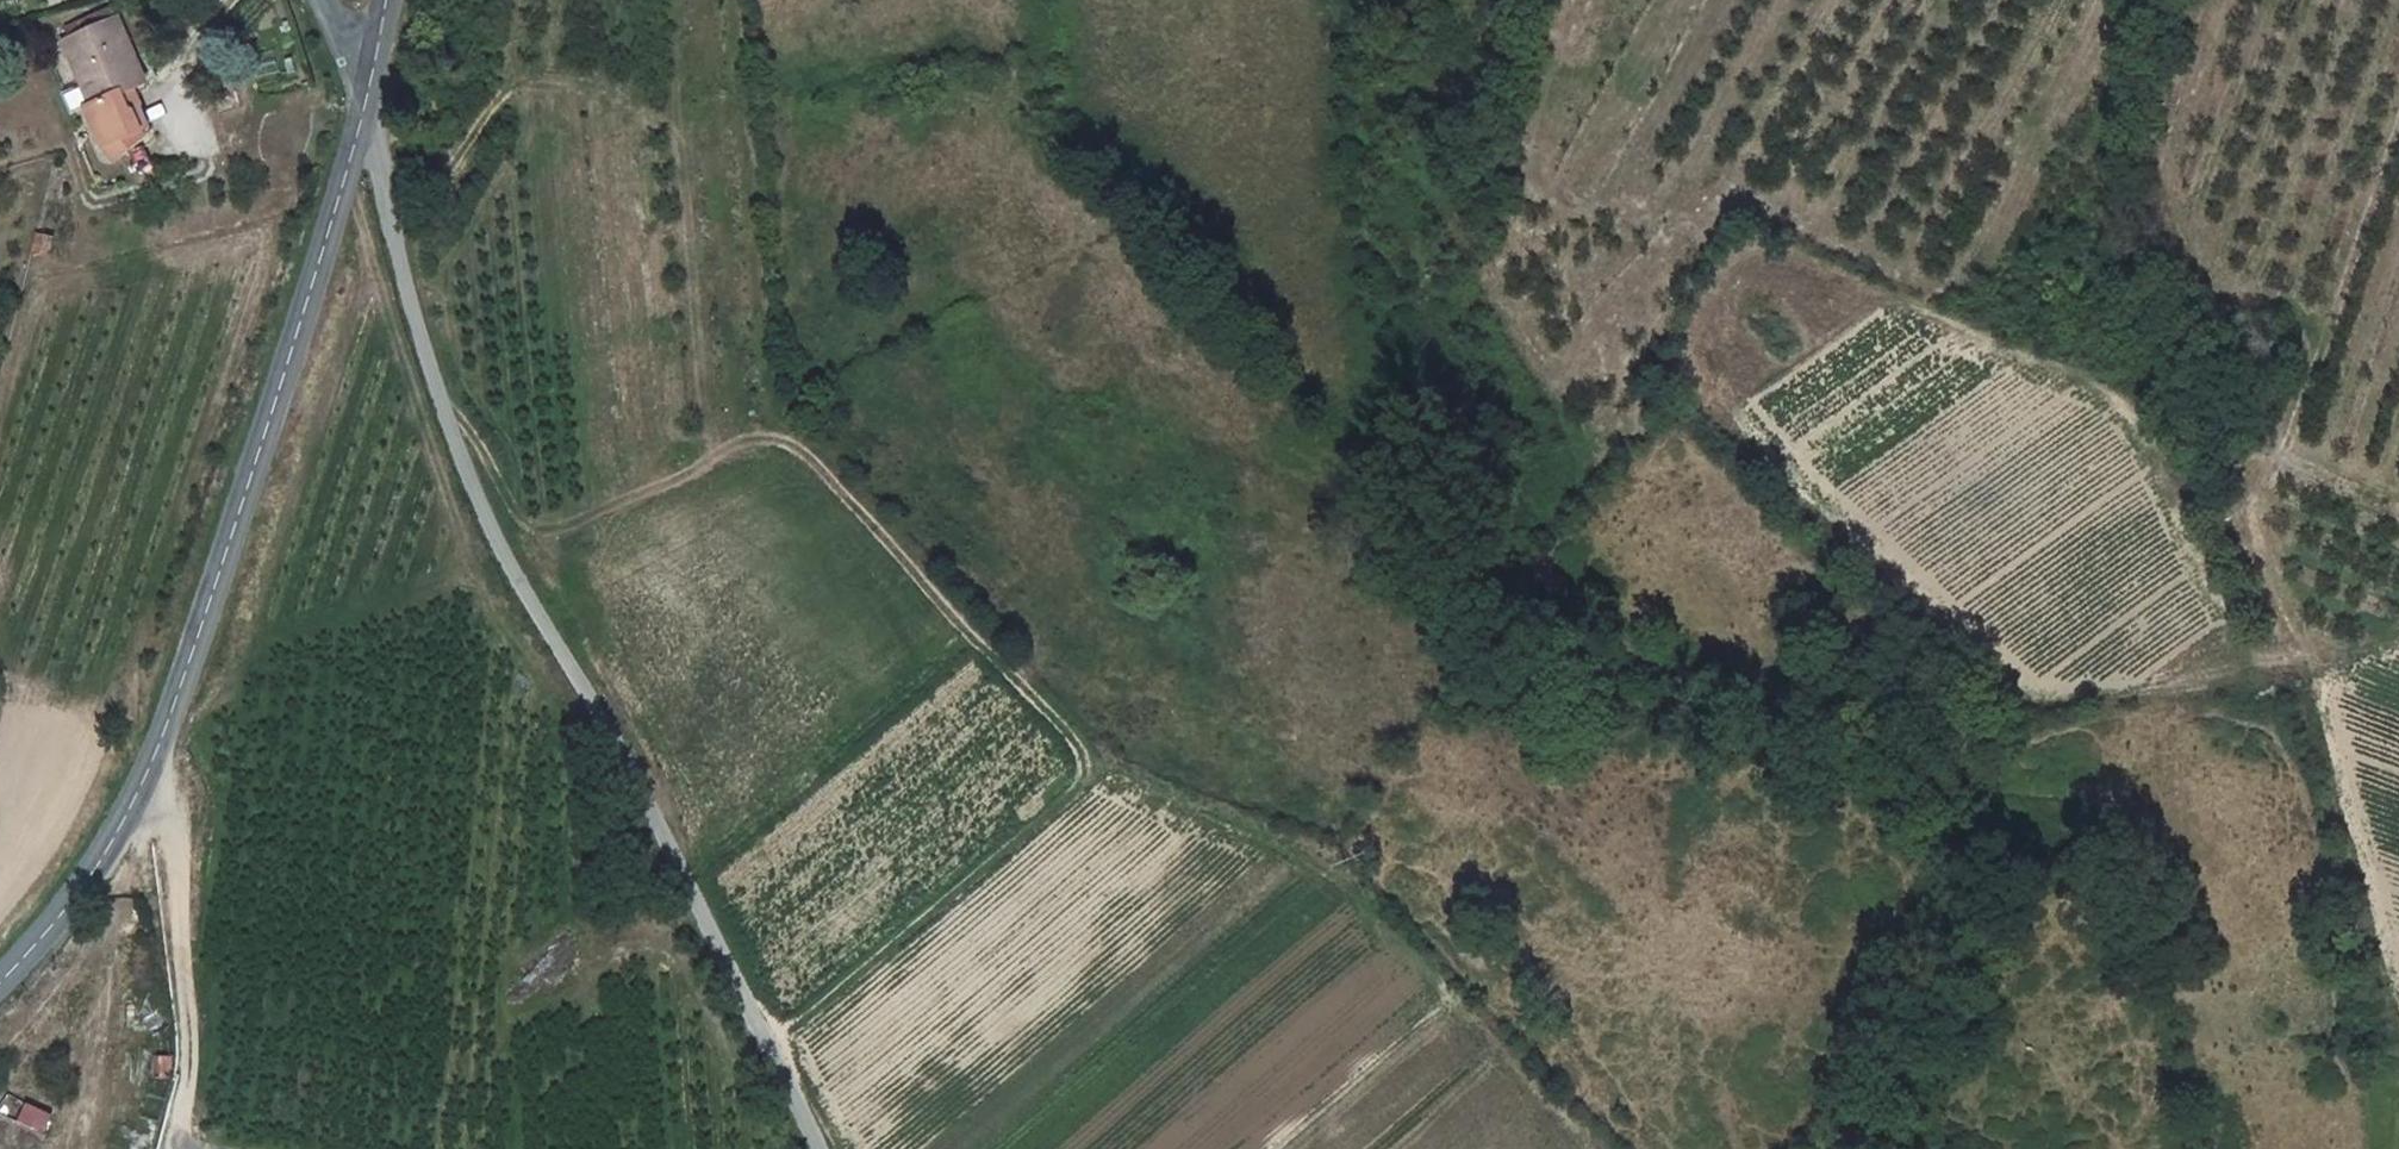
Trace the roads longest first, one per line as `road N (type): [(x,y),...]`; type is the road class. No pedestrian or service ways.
road 1 (unclassified): [(366,104),(430,367),(488,524),(817,1148)]
road 2 (tertiary): [(366,104),(142,792),(84,882),(0,979)]

